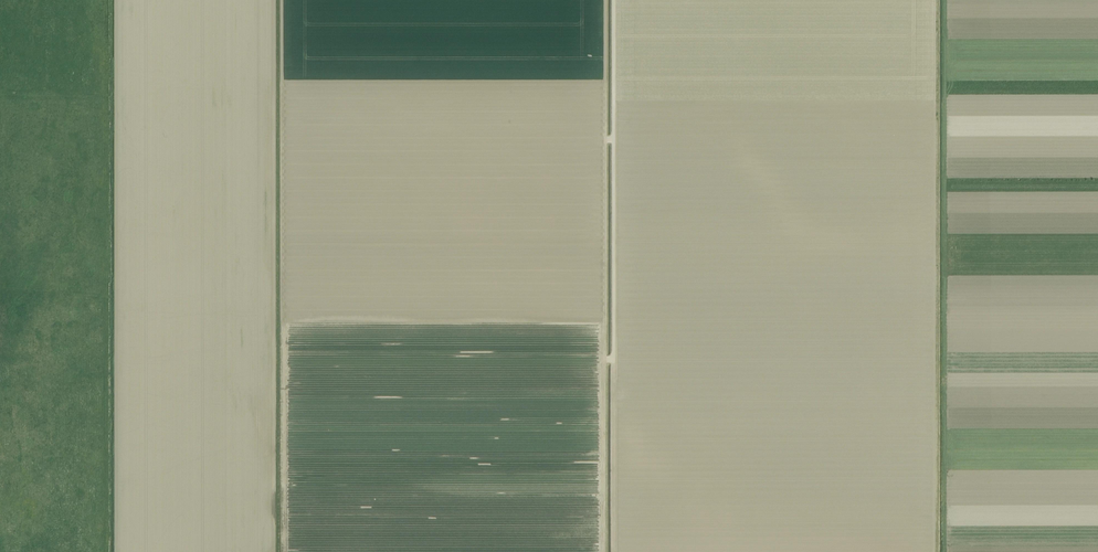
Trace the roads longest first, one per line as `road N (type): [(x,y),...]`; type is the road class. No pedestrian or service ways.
road 1 (track): [(276,330),(274,0)]

